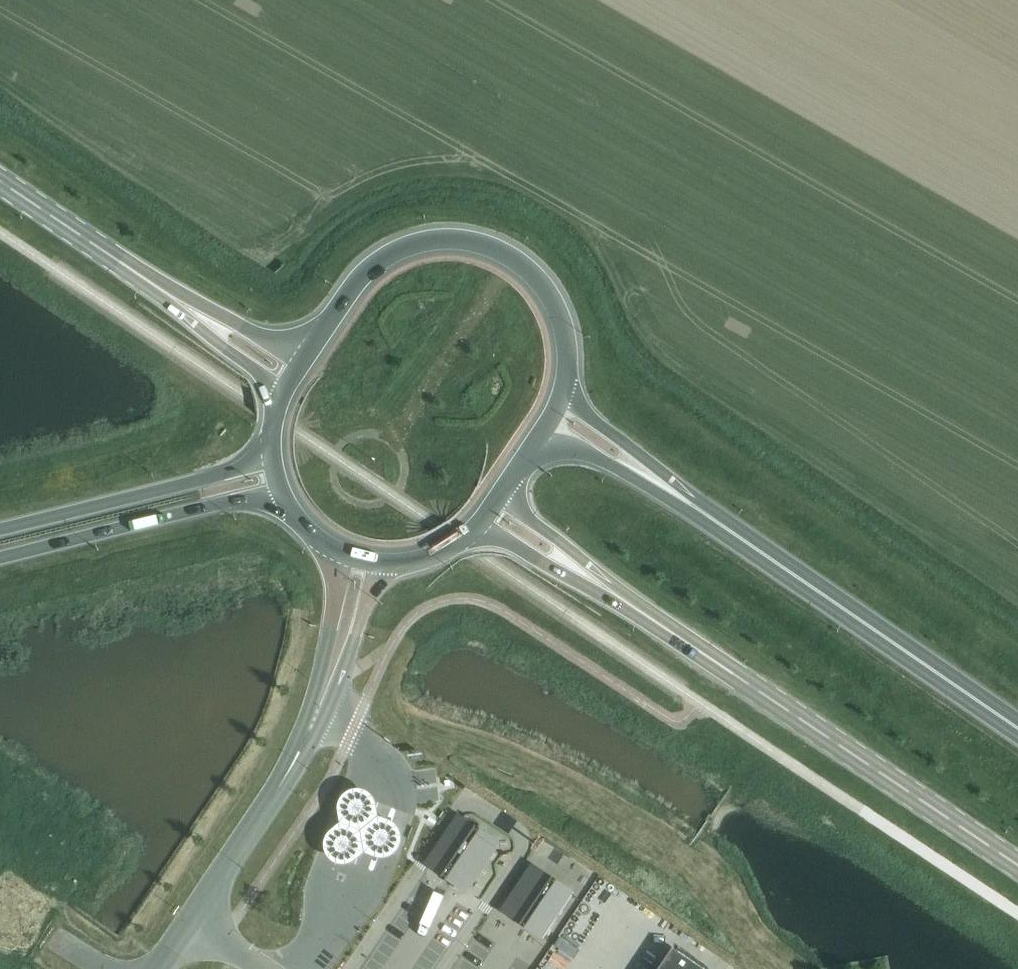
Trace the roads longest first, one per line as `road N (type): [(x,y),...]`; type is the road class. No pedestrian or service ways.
road 1 (secondary): [(1017,865),(612,592)]
road 2 (trunk): [(1017,728),(657,479)]
road 3 (trunk): [(564,389),(564,338),(544,288),(501,252),(443,238),(379,261),(301,360)]
road 4 (trunk): [(0,557),(278,491)]
road 5 (trunk): [(268,452),(205,478),(0,529)]
road 6 (unclassified): [(282,779),(324,721),(377,563)]
road 7 (unclassified): [(340,553),(320,671),(282,779)]
road 8 (primary): [(159,288),(0,181)]
road 9 (unclassified): [(282,779),(191,921)]
road 10 (primary): [(301,360),(159,288)]
road 11 (primary): [(159,288),(280,391)]
road 12 (secondary): [(478,525),(612,592)]
road 13 (secondary): [(612,592),(501,494)]
road 14 (trunk): [(657,479),(564,389)]
road 15 (trunk): [(537,442),(657,479)]

